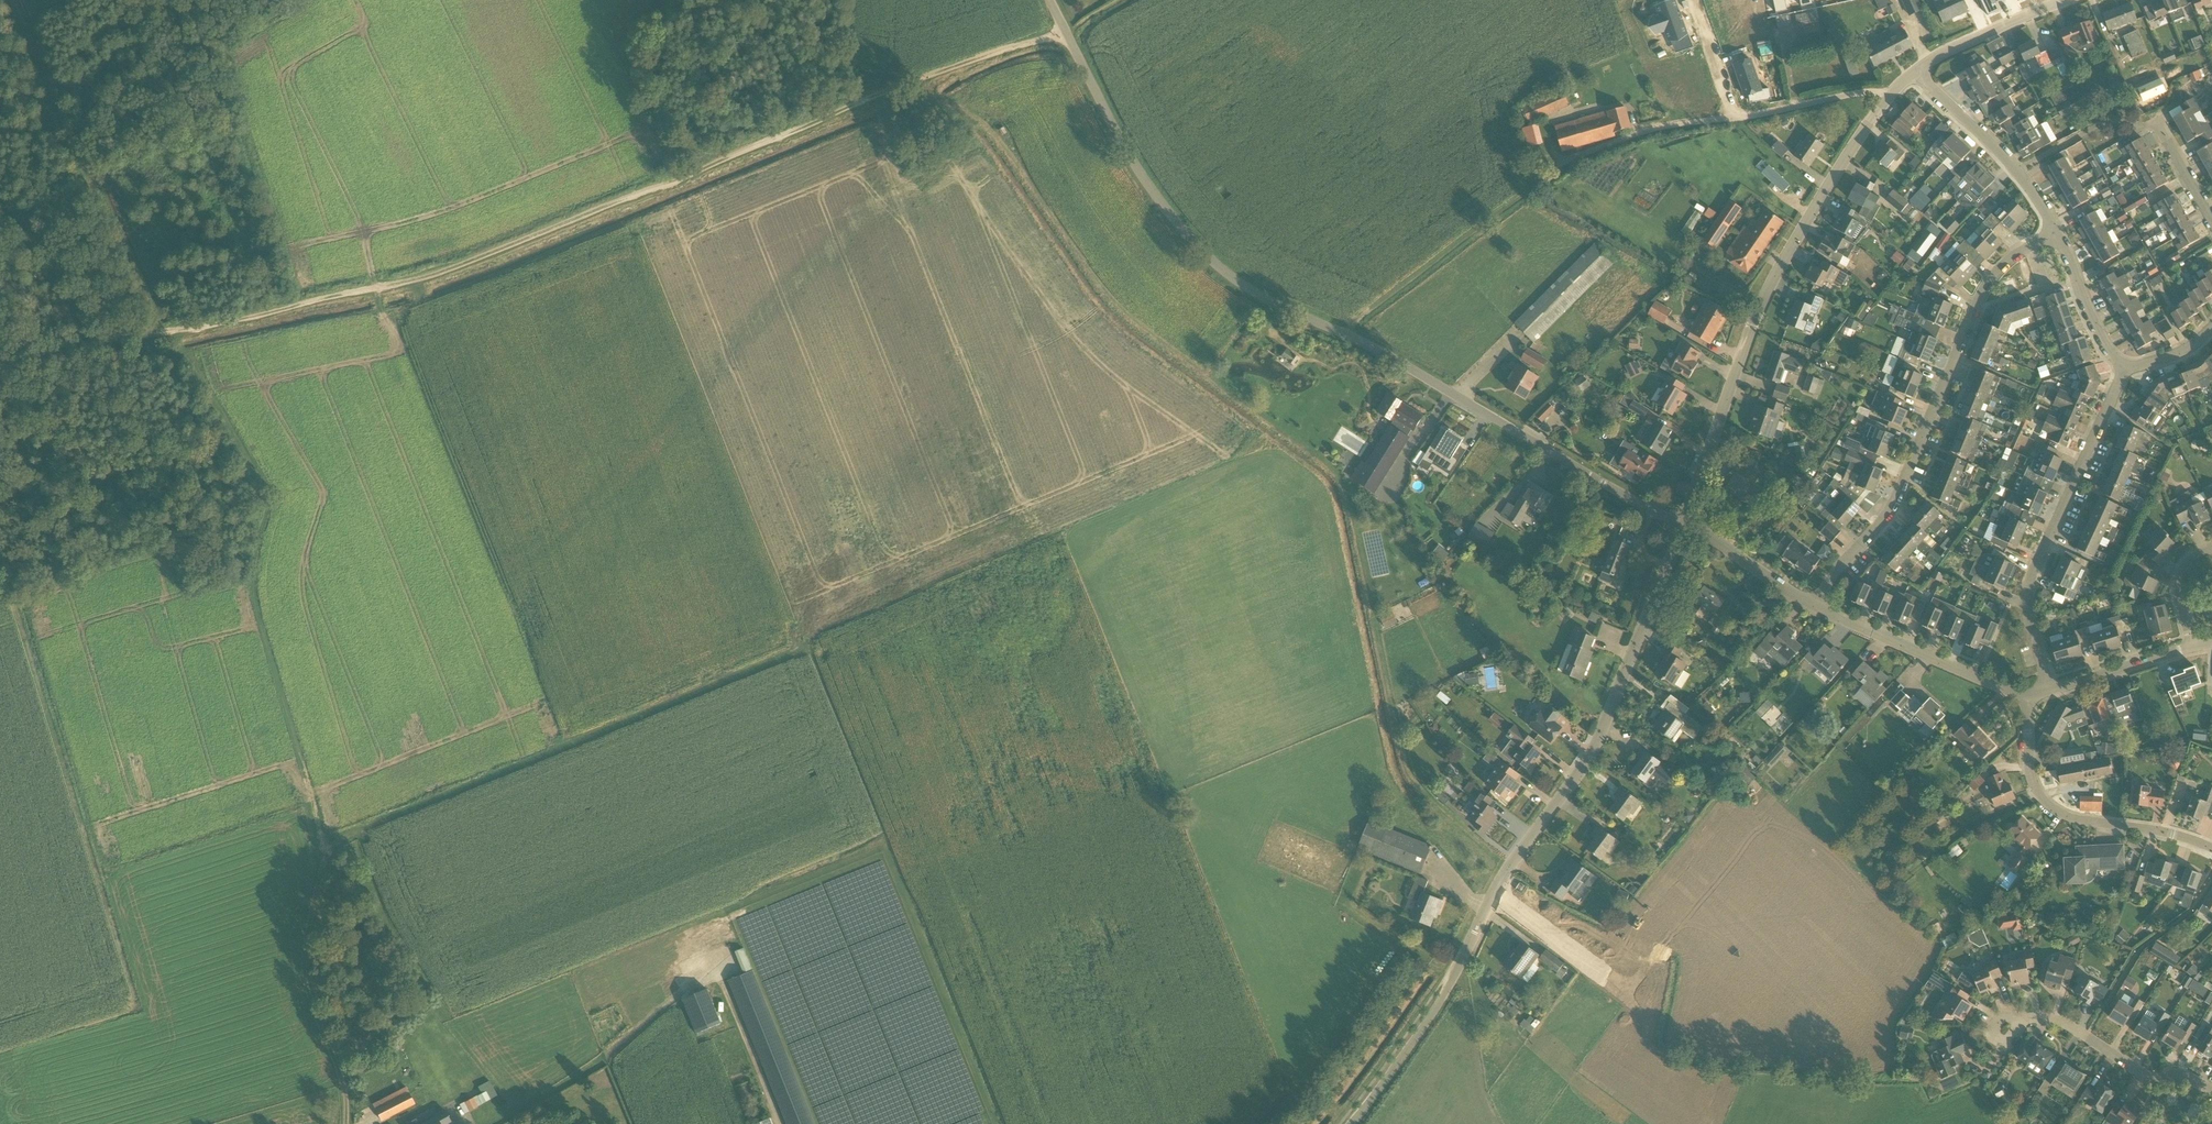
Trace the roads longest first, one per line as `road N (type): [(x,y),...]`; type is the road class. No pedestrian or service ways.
road 1 (track): [(1066,35),(1002,49),(856,102),(436,276),(163,330)]
road 2 (track): [(346,1123),(306,941),(330,848),(246,577),(266,501),(259,476),(163,330)]
road 3 (residential): [(1626,991),(1687,1037),(1721,1049),(1819,1060),(1842,1030),(1892,918),(1794,821),(1773,820),(1638,977)]
road 4 (unclassified): [(1525,431),(1216,265),(1161,205),(1049,0)]
road 5 (track): [(1347,331),(1546,179),(1600,150),(1645,131),(1889,95)]
road 6 (residential): [(1679,523),(1781,262),(1889,95),(1914,72)]
road 7 (residential): [(1811,606),(1901,489),(1982,294),(2007,263),(2059,237)]
road 8 (residential): [(1496,897),(1604,731),(1679,523)]
road 9 (residential): [(2048,690),(2029,587),(2122,369)]
road 10 (residential): [(2211,851),(2052,810),(2028,758),(2029,697)]
road 11 (residential): [(2211,219),(2155,121),(2126,114),(2017,172)]
road 12 (residential): [(2029,697),(1811,606)]
road 13 (unclassified): [(1349,1123),(1403,1057),(1476,933)]
road 14 (residential): [(2211,1089),(2177,1069),(2125,1064),(2053,1018),(2019,1016)]
road 15 (residential): [(1679,523),(1525,431)]
road 16 (residential): [(1914,72),(1946,49),(2068,0)]
road 17 (track): [(163,330),(0,365)]
road 18 (residential): [(1496,897),(1626,991)]
road 19 (residential): [(1811,606),(1679,523)]
road 20 (residential): [(2192,645),(2048,690)]
road 21 (residential): [(2122,369),(2059,237)]
road 22 (residential): [(2017,172),(1914,72)]
road 23 (residential): [(1738,115),(1693,0)]

